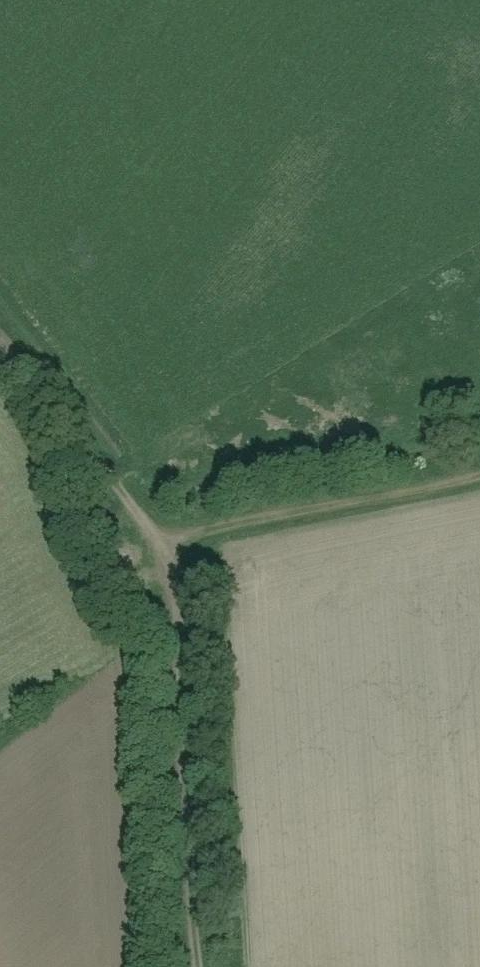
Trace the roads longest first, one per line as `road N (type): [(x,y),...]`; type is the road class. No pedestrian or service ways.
road 1 (track): [(0,330),(135,488),(164,551),(179,616),(197,966)]
road 2 (track): [(479,478),(223,527),(164,551)]

